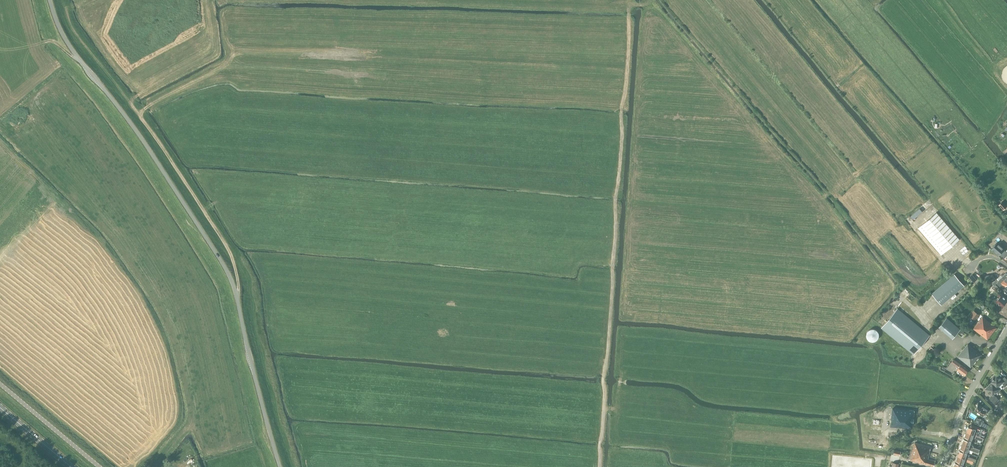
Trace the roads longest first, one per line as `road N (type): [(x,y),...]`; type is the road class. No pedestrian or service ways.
road 1 (unclassified): [(280,466),(230,276),(130,122),(64,39),(50,0)]
road 2 (track): [(628,20),(604,409)]
road 3 (track): [(228,246),(129,102)]
road 4 (tertiary): [(941,466),(1006,328)]
road 5 (unclassified): [(100,466),(0,384)]
road 6 (track): [(902,292),(948,345),(979,339),(995,348)]

